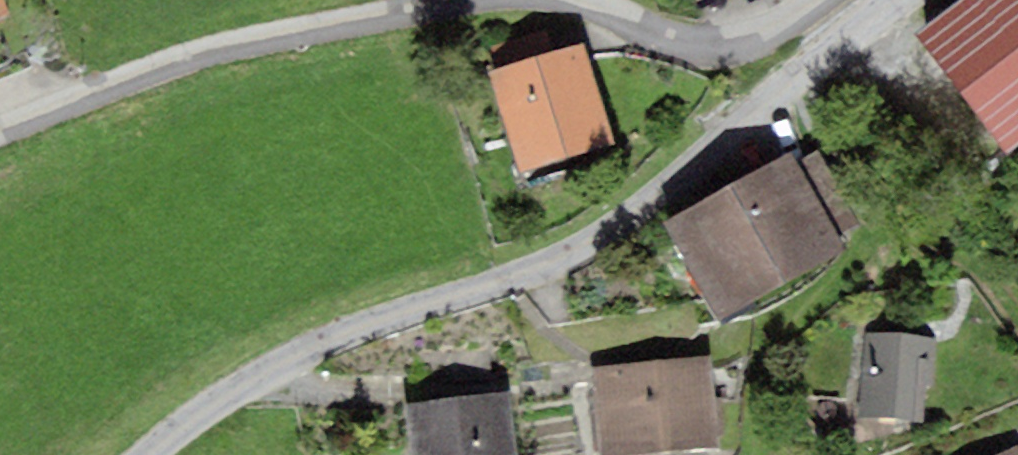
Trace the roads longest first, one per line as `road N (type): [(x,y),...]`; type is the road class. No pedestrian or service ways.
road 1 (residential): [(897,0),(589,243),(303,351),(150,454)]
road 2 (residential): [(446,0),(208,50),(0,128)]
road 3 (residential): [(815,0),(755,39),(704,46),(580,0)]

